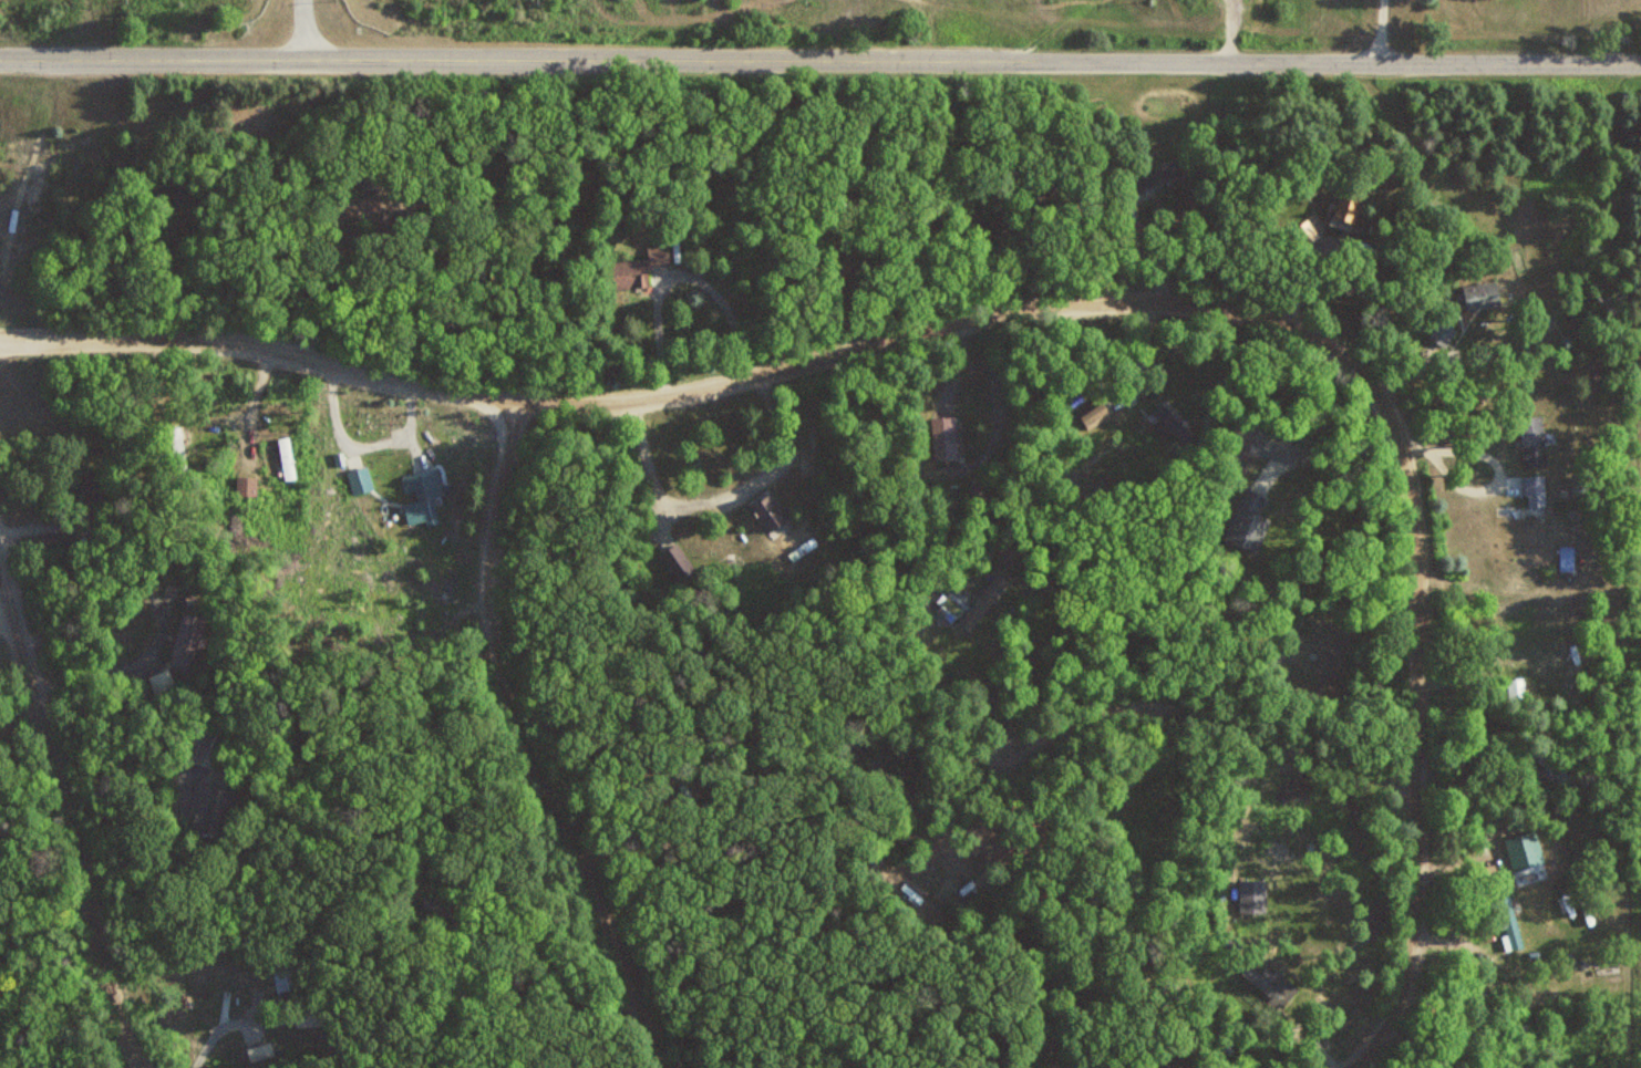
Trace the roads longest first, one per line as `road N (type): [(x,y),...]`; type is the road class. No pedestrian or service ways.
road 1 (residential): [(1640,60),(0,56)]
road 2 (residential): [(1383,396),(1292,322),(1132,298),(1026,310),(693,390),(616,400),(416,387),(220,342),(0,342)]
road 3 (residential): [(664,1067),(505,693),(485,615),(512,398)]
road 4 (residential): [(1348,1067),(1393,1025),(1412,965),(1418,791),(1412,501),(1403,446),(1383,396)]
road 5 (residential): [(146,1067),(104,957),(0,556)]
road 6 (residential): [(1418,791),(1209,715),(1144,703),(1039,738),(959,785)]

